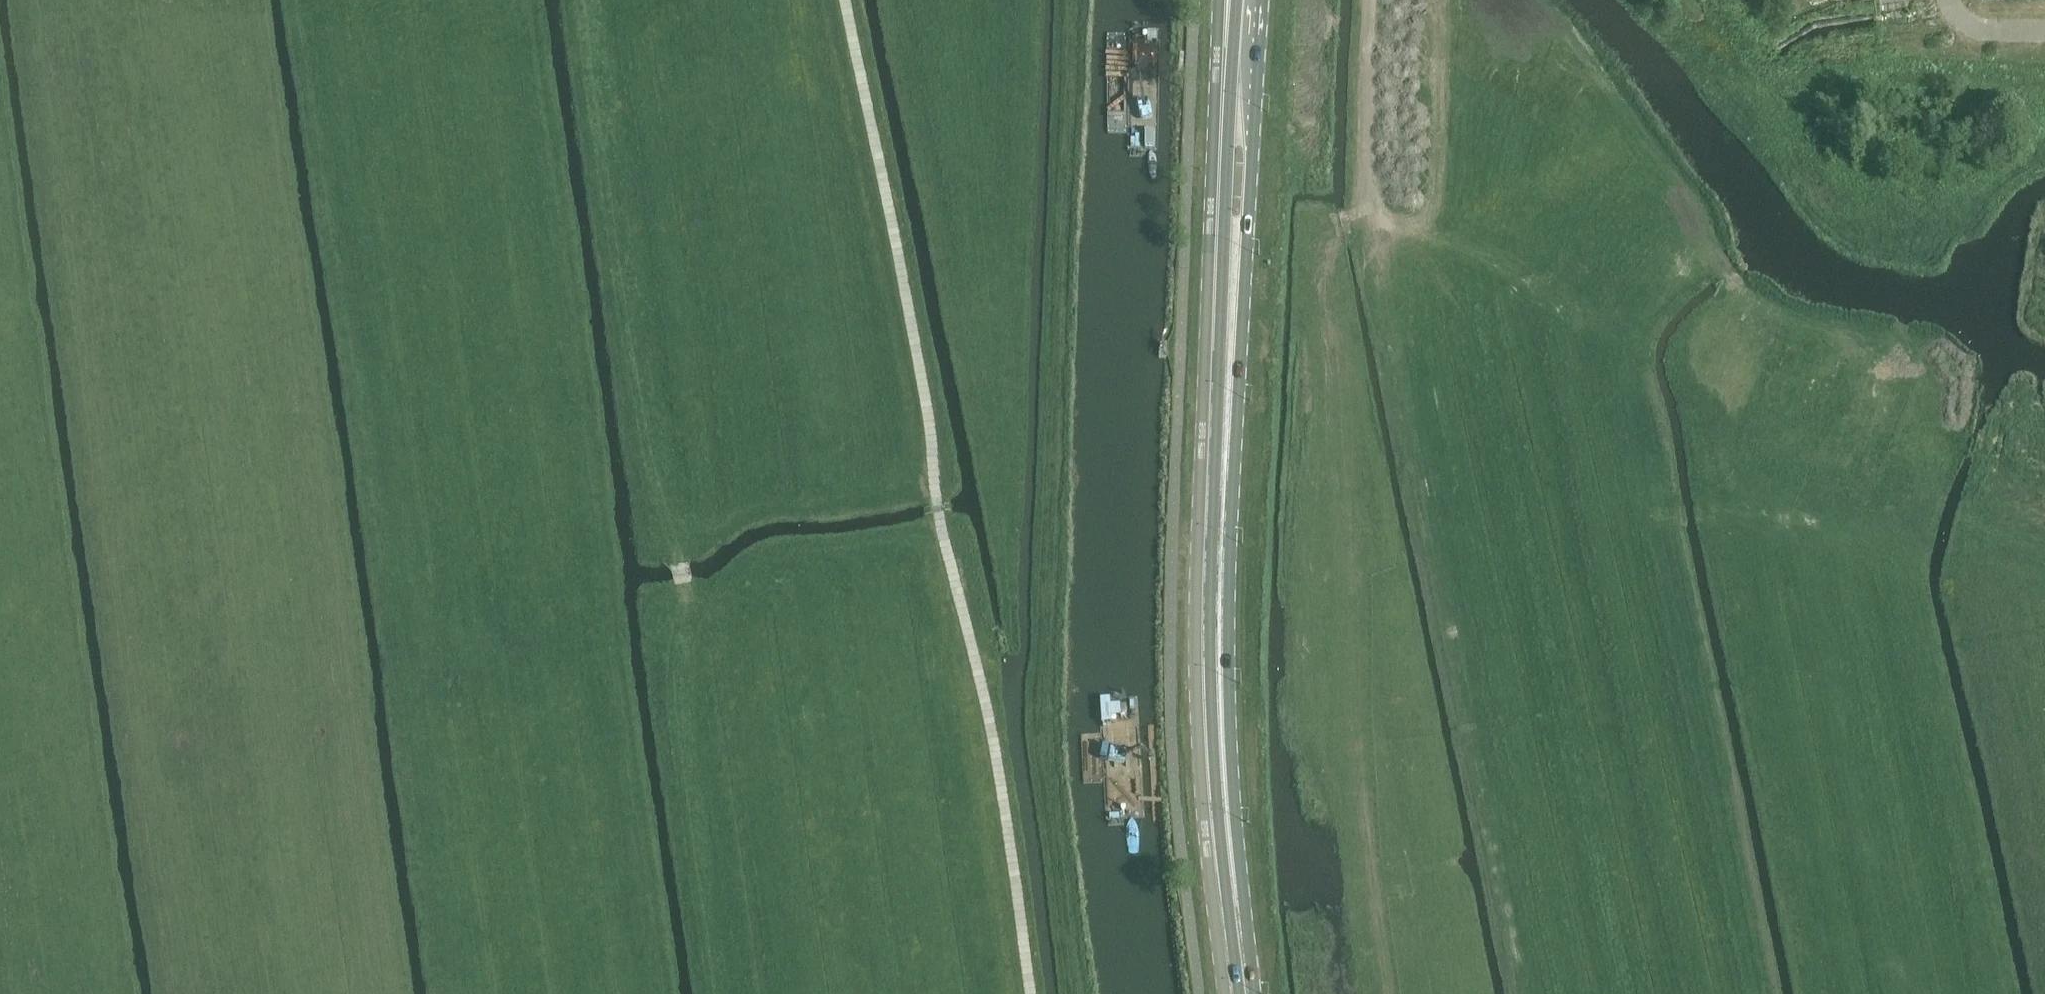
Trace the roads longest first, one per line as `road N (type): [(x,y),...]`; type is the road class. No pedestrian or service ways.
road 1 (track): [(1031,993),(995,727),(940,507),(931,418),(847,0)]
road 2 (primary): [(1238,335),(1227,674),(1254,993)]
road 3 (primary): [(1251,54),(1233,136),(1228,287),(1238,335)]
road 4 (primary): [(1238,335),(1252,289),(1259,137),(1251,54)]

